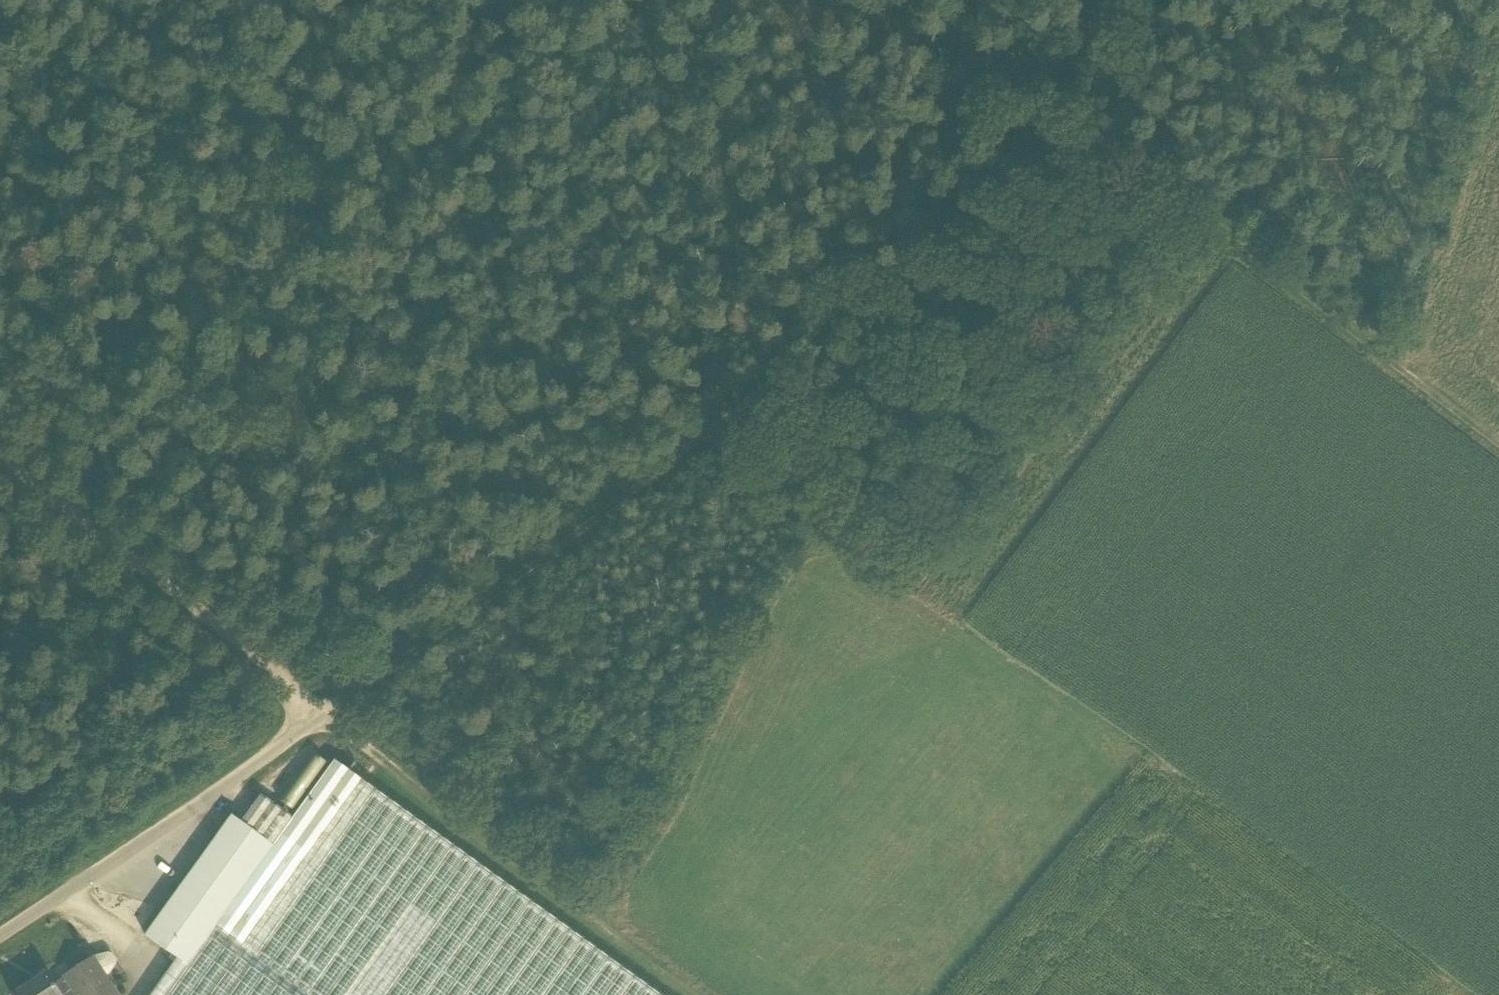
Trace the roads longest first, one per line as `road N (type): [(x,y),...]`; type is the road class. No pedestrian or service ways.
road 1 (track): [(322,715),(573,539),(1020,186),(1079,153),(1150,0)]
road 2 (track): [(1498,446),(1142,172),(1111,156),(1079,153)]
road 3 (track): [(322,715),(698,994)]
road 4 (track): [(0,455),(300,685),(322,715)]
road 5 (unclassified): [(0,936),(322,715)]

